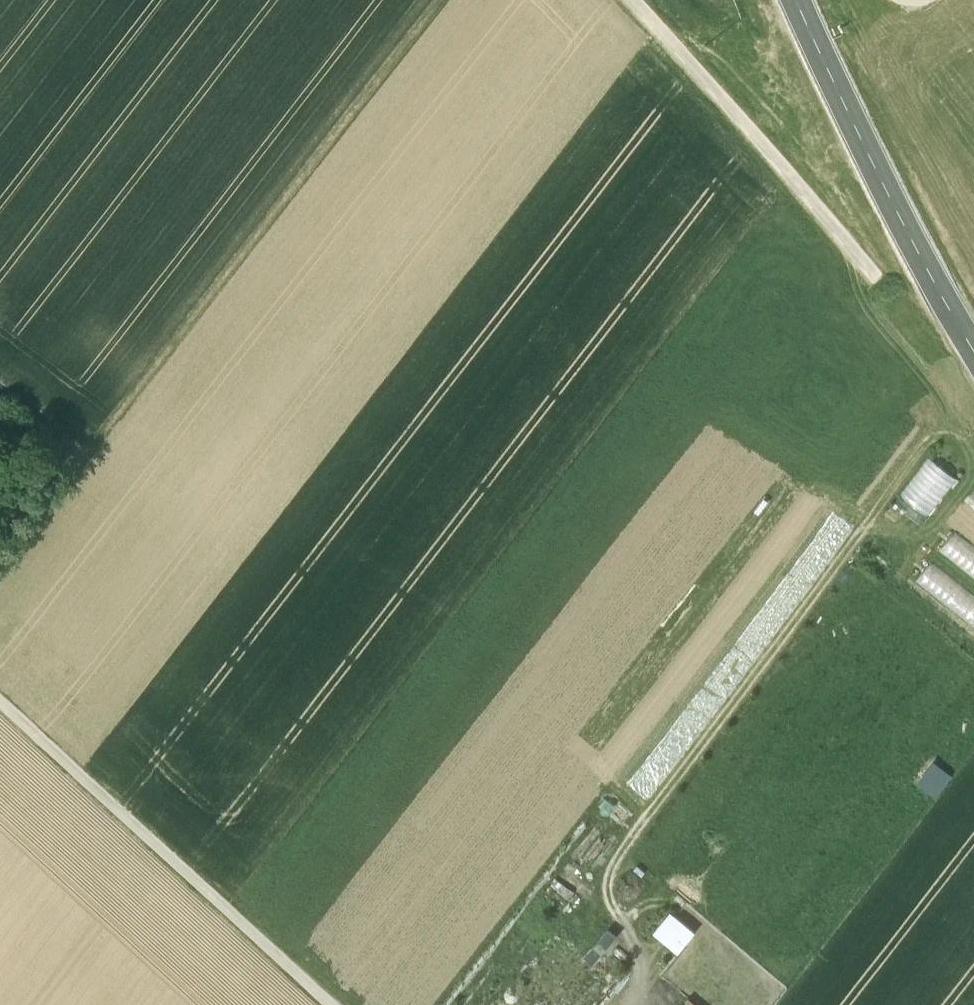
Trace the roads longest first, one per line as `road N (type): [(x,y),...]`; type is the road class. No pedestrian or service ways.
road 1 (track): [(0,703),(330,1004)]
road 2 (tertiary): [(797,0),(860,137),(973,347)]

